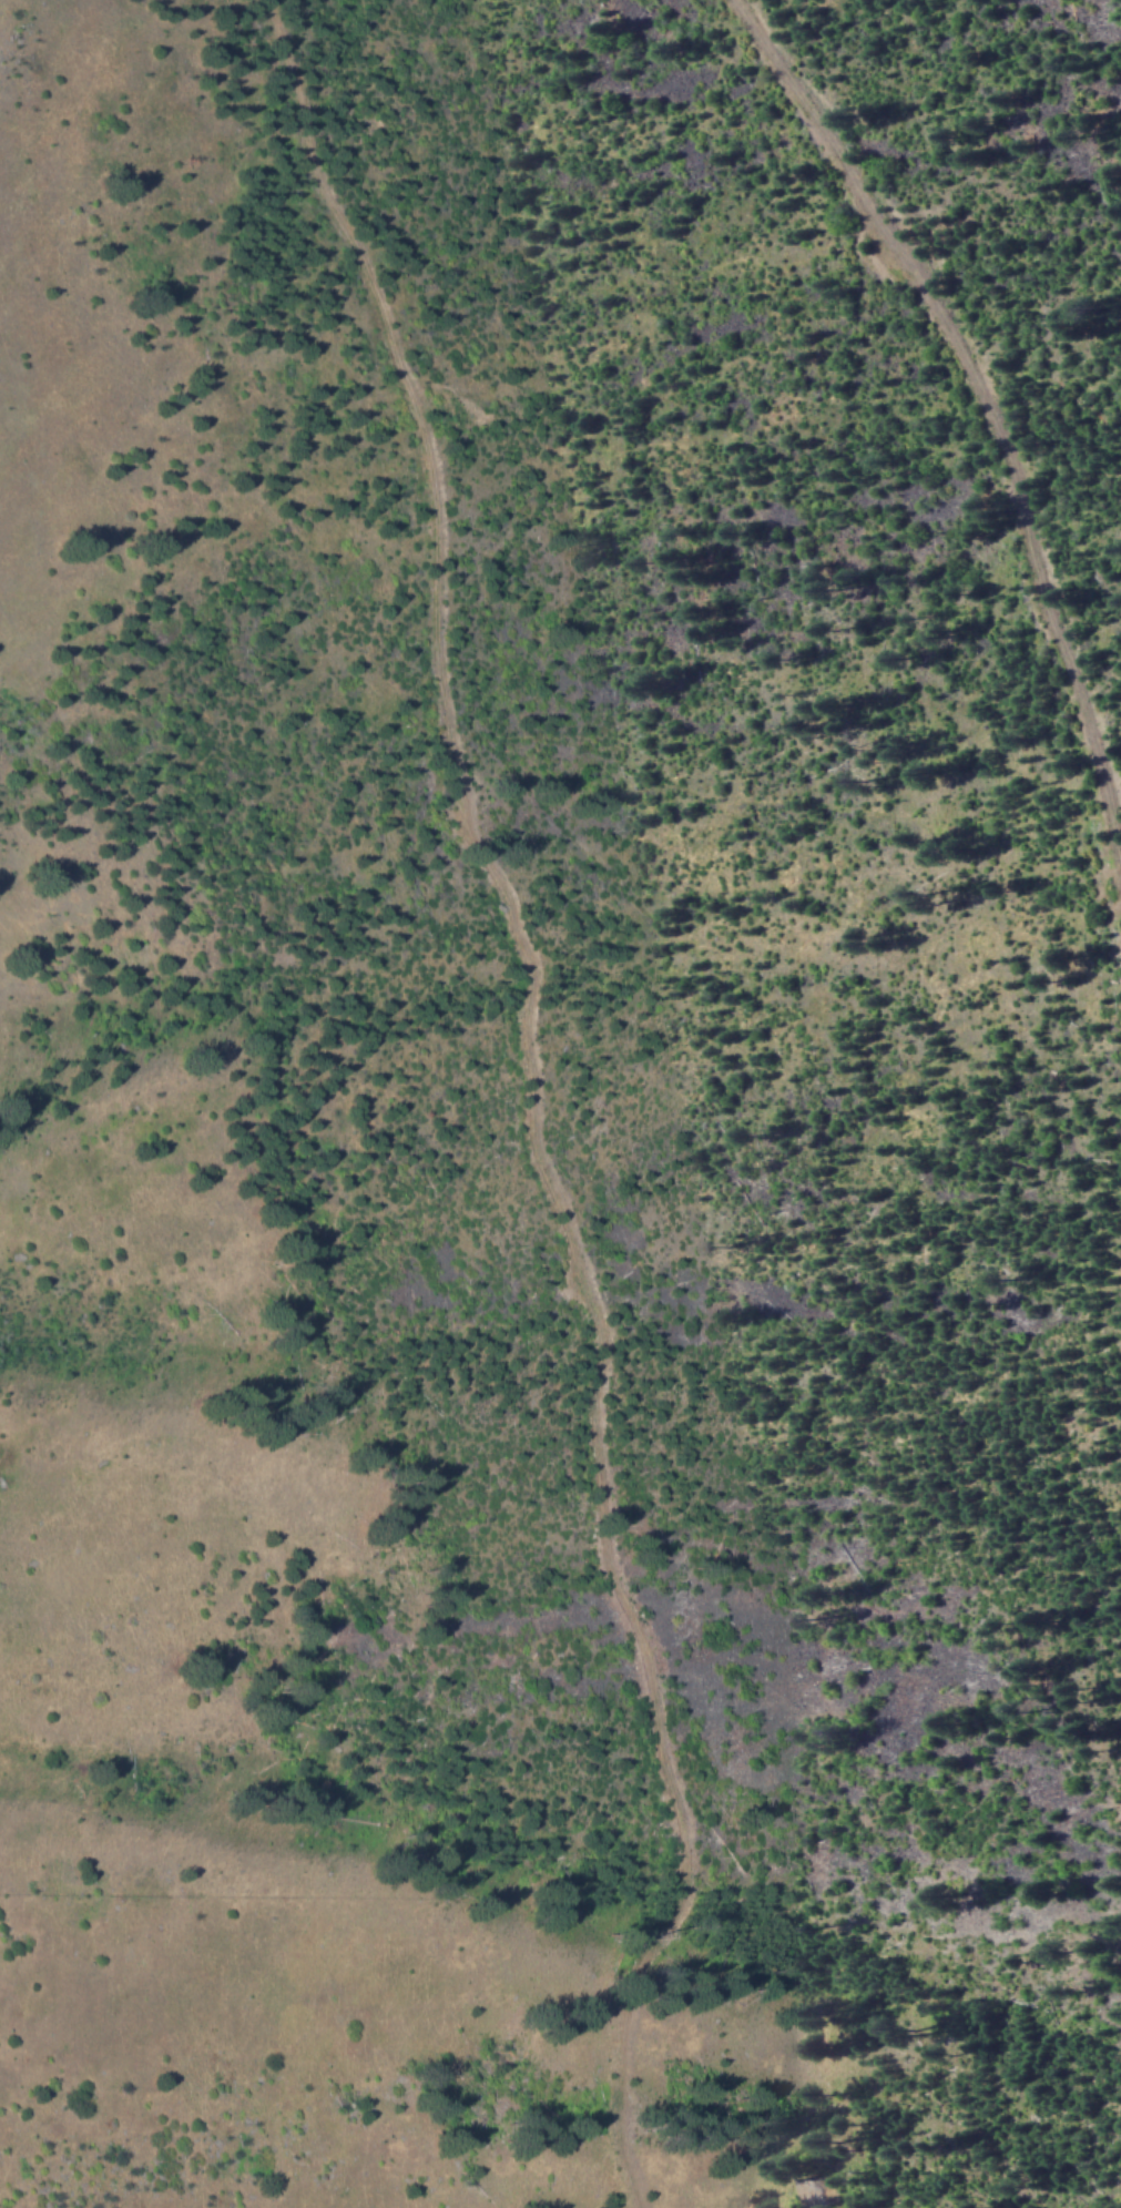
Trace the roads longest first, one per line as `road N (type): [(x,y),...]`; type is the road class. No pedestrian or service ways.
road 1 (residential): [(1120,893),(1103,773),(996,469),(722,0)]

